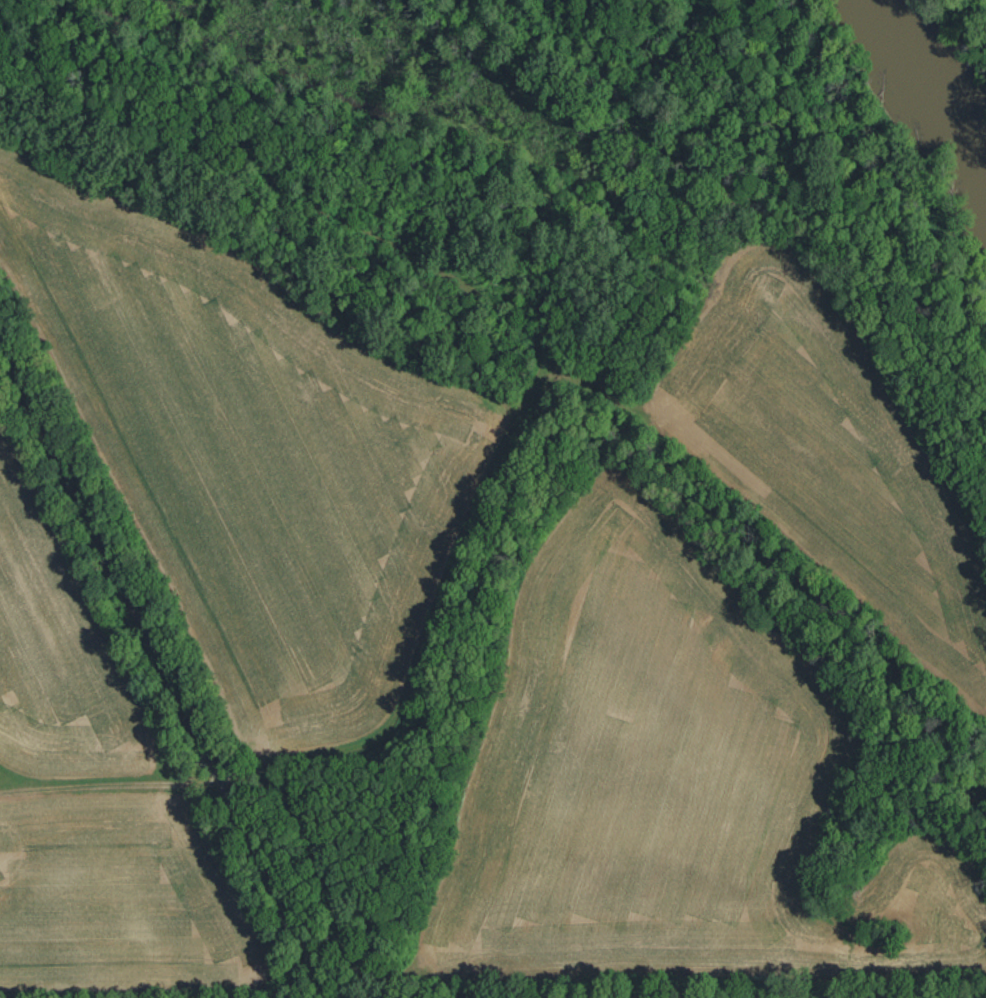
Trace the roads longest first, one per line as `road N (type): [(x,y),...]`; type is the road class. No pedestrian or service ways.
road 1 (track): [(0,791),(247,781),(363,747),(389,730),(479,493),(537,386),(547,372),(561,370)]

